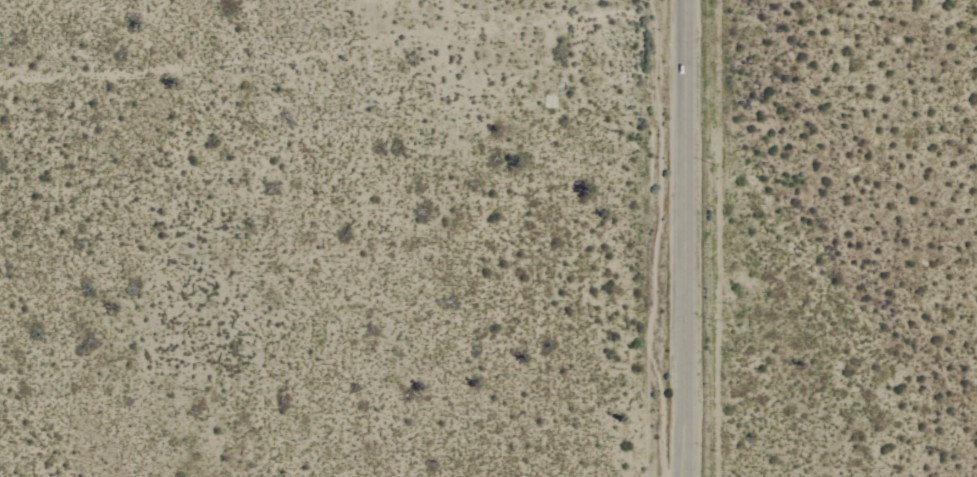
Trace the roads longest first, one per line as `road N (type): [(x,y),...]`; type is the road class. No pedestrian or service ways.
road 1 (secondary): [(686,476),(691,0)]

